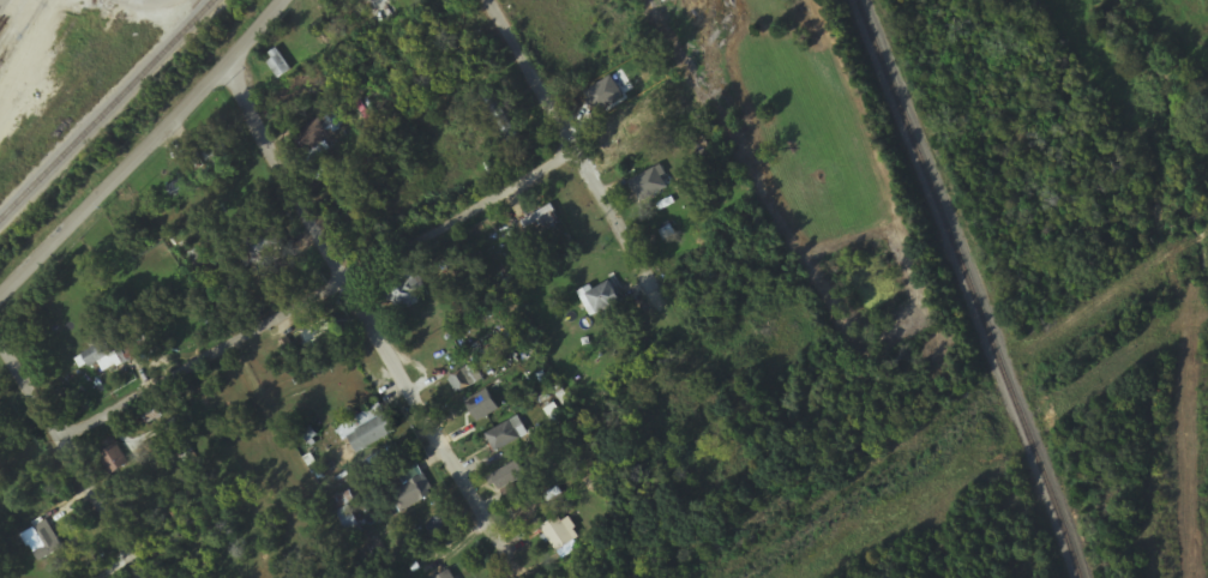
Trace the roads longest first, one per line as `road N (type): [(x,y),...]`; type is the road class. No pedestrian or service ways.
road 1 (residential): [(60,439),(339,283),(589,182)]
road 2 (residential): [(518,568),(339,283),(226,77)]
road 3 (residential): [(0,303),(226,77),(289,0)]
road 4 (residential): [(679,339),(482,0)]
road 5 (residential): [(142,577),(0,348)]

